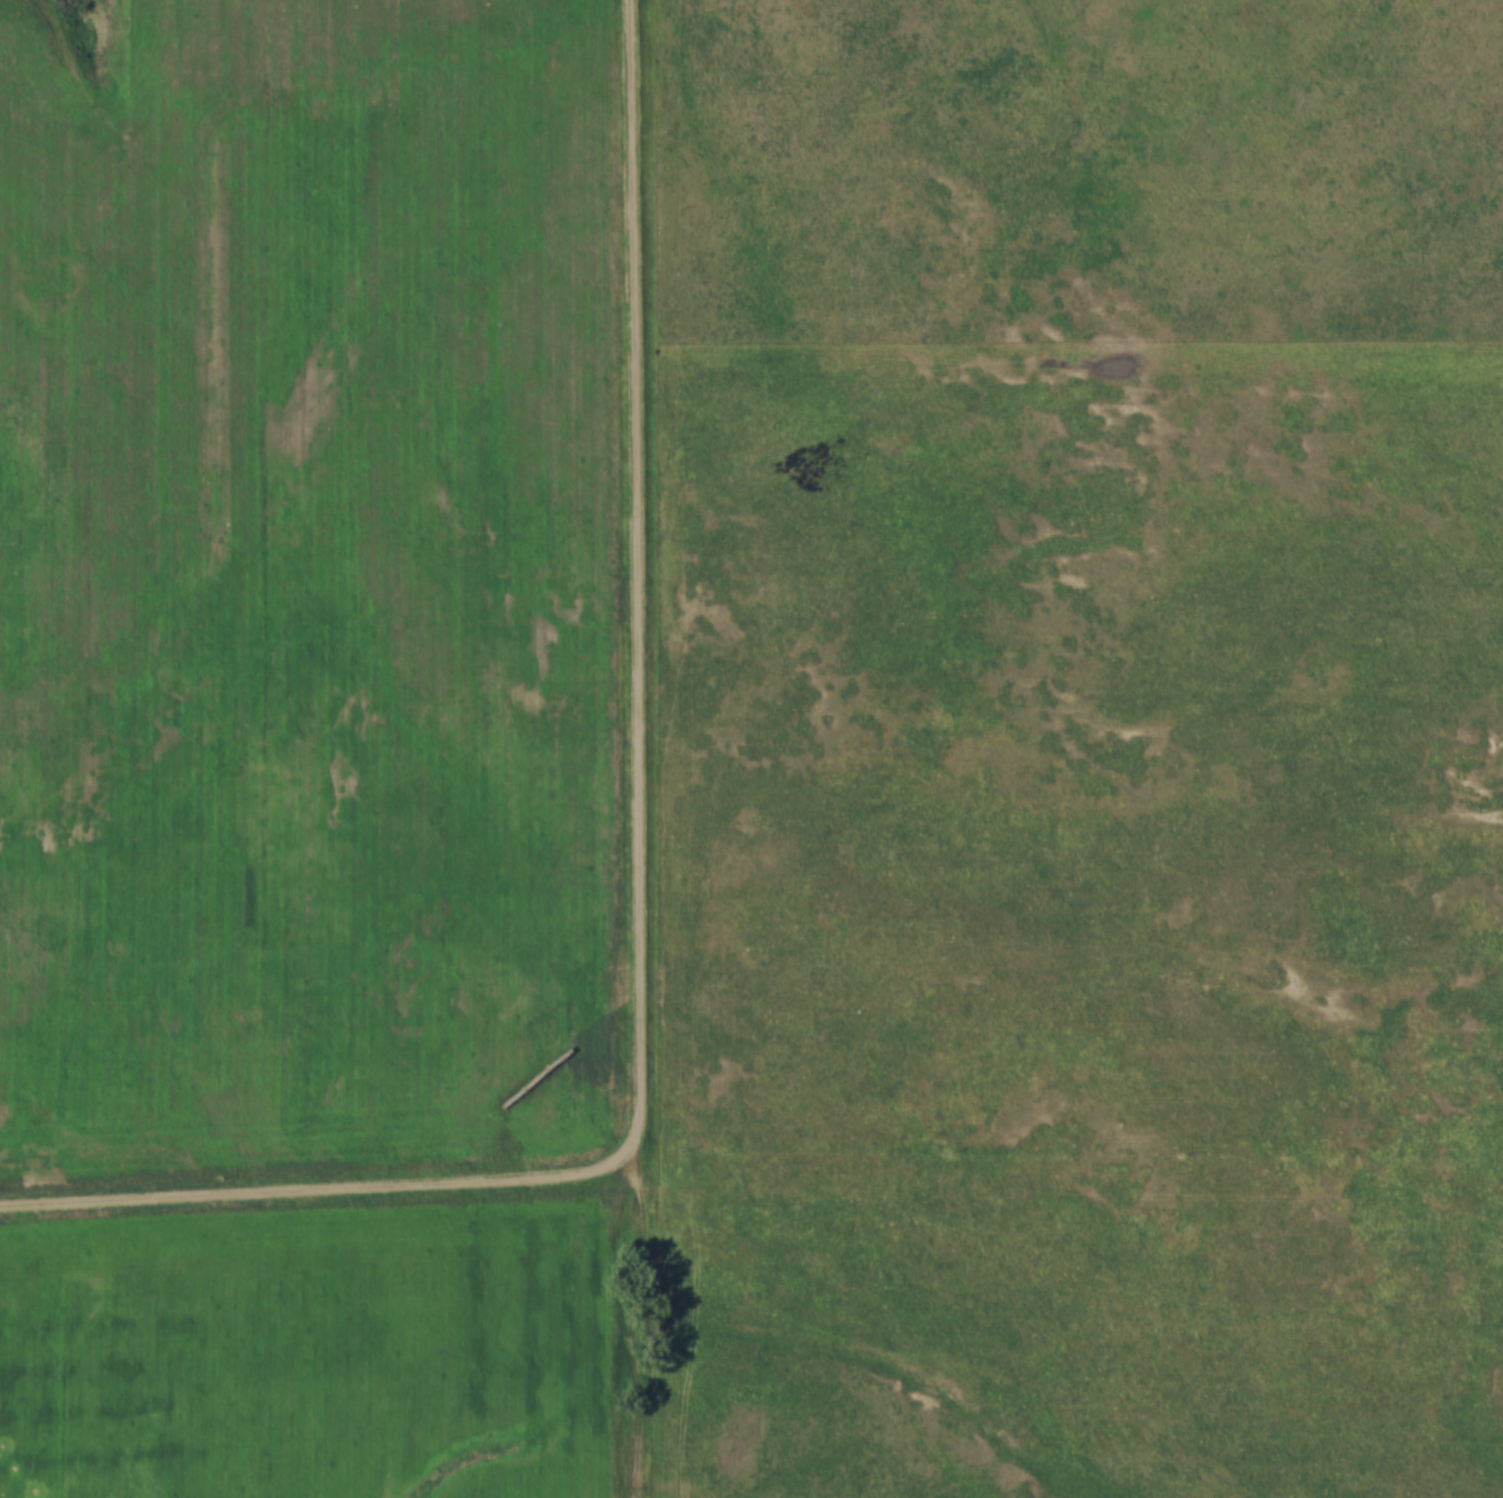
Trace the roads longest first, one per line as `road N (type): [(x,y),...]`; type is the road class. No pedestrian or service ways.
road 1 (track): [(641,1497),(644,1167)]

